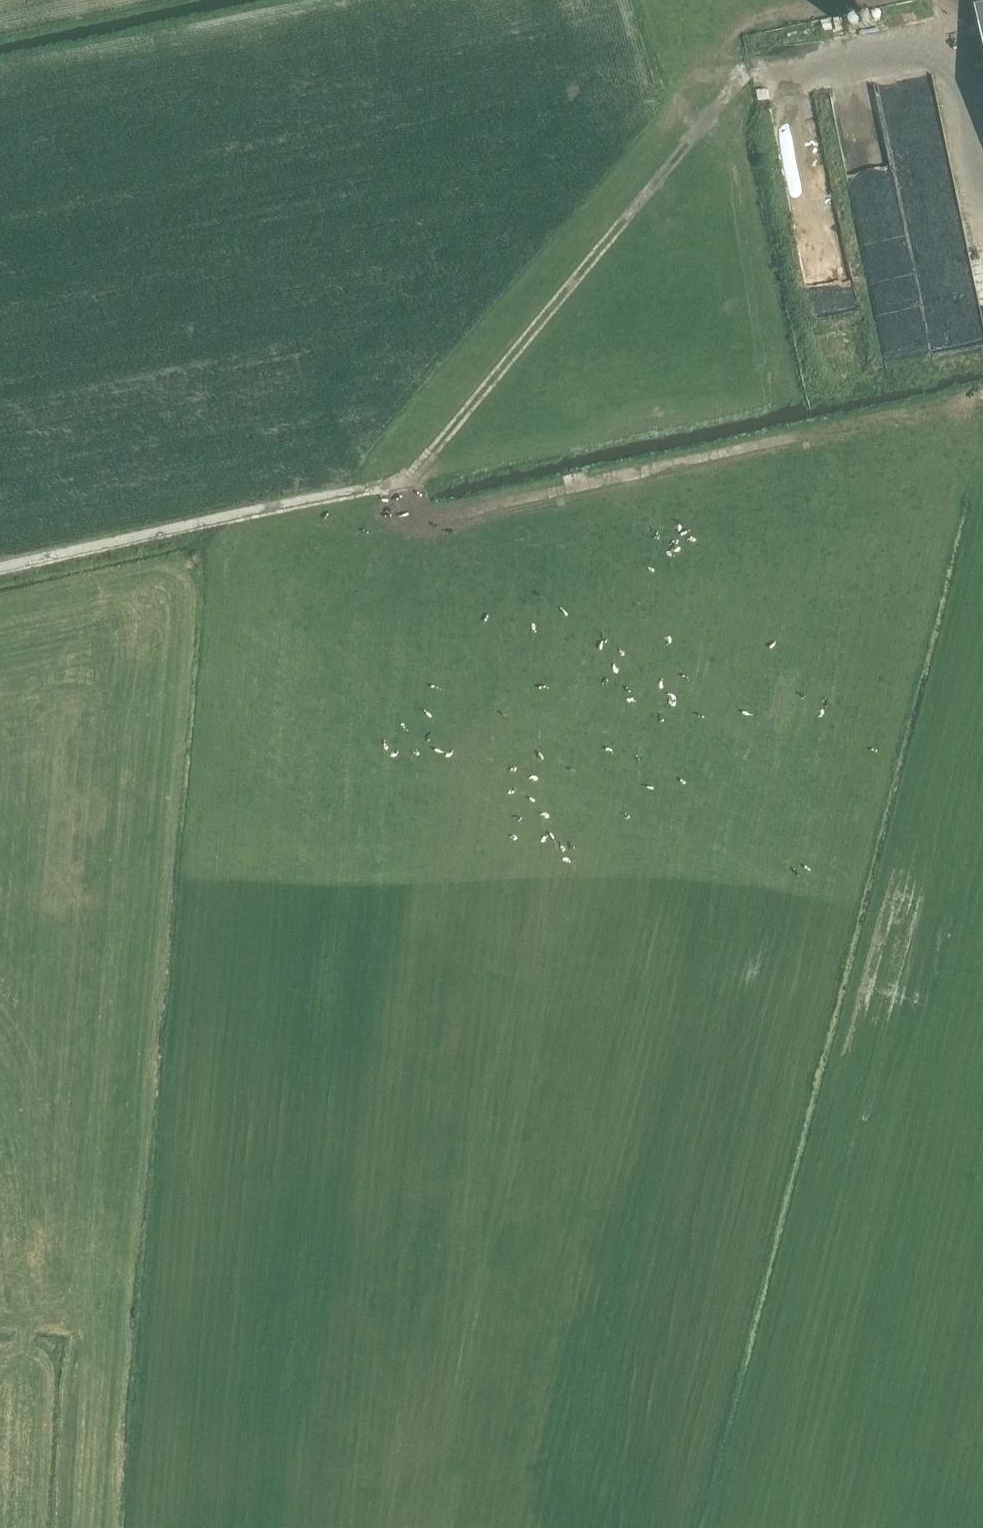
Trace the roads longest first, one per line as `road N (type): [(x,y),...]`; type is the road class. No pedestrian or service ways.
road 1 (track): [(942,0),(982,171)]

